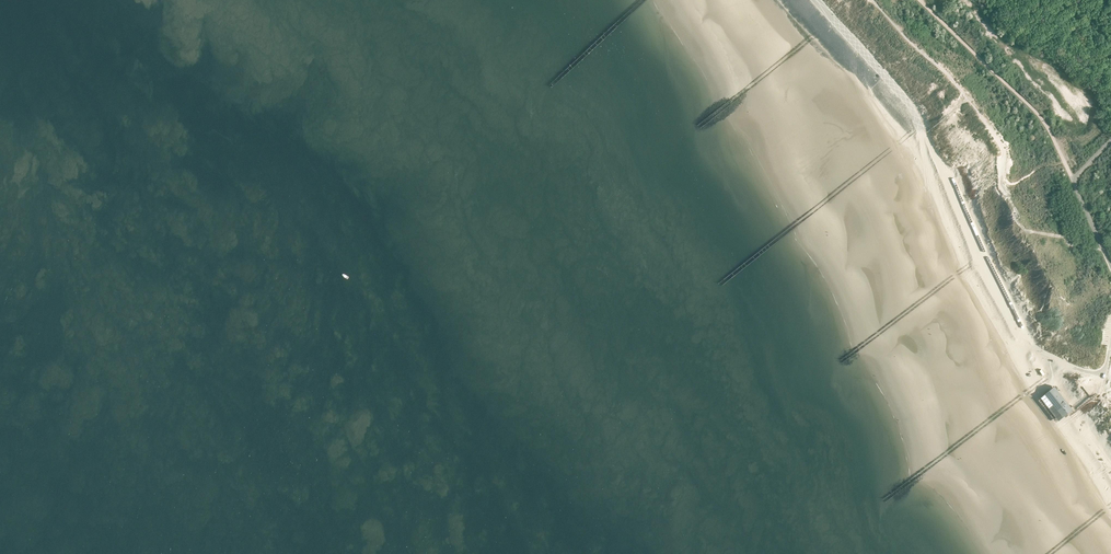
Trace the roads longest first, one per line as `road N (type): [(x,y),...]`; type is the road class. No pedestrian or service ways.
road 1 (unclassified): [(813,0),(907,103),(922,135)]

